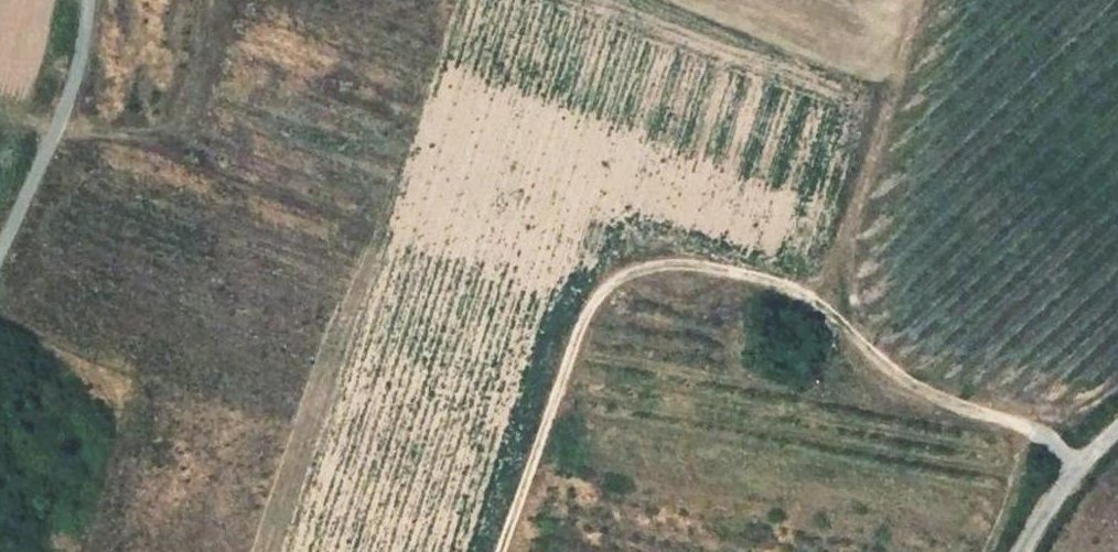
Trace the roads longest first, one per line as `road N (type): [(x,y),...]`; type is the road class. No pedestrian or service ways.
road 1 (track): [(503,551),(588,311),(636,280),(772,290),(812,312),(843,366),(897,409),(1030,434),(1081,462)]
road 2 (residential): [(0,262),(71,106),(88,0)]
road 3 (unclassified): [(1023,551),(1081,462),(1117,427)]

